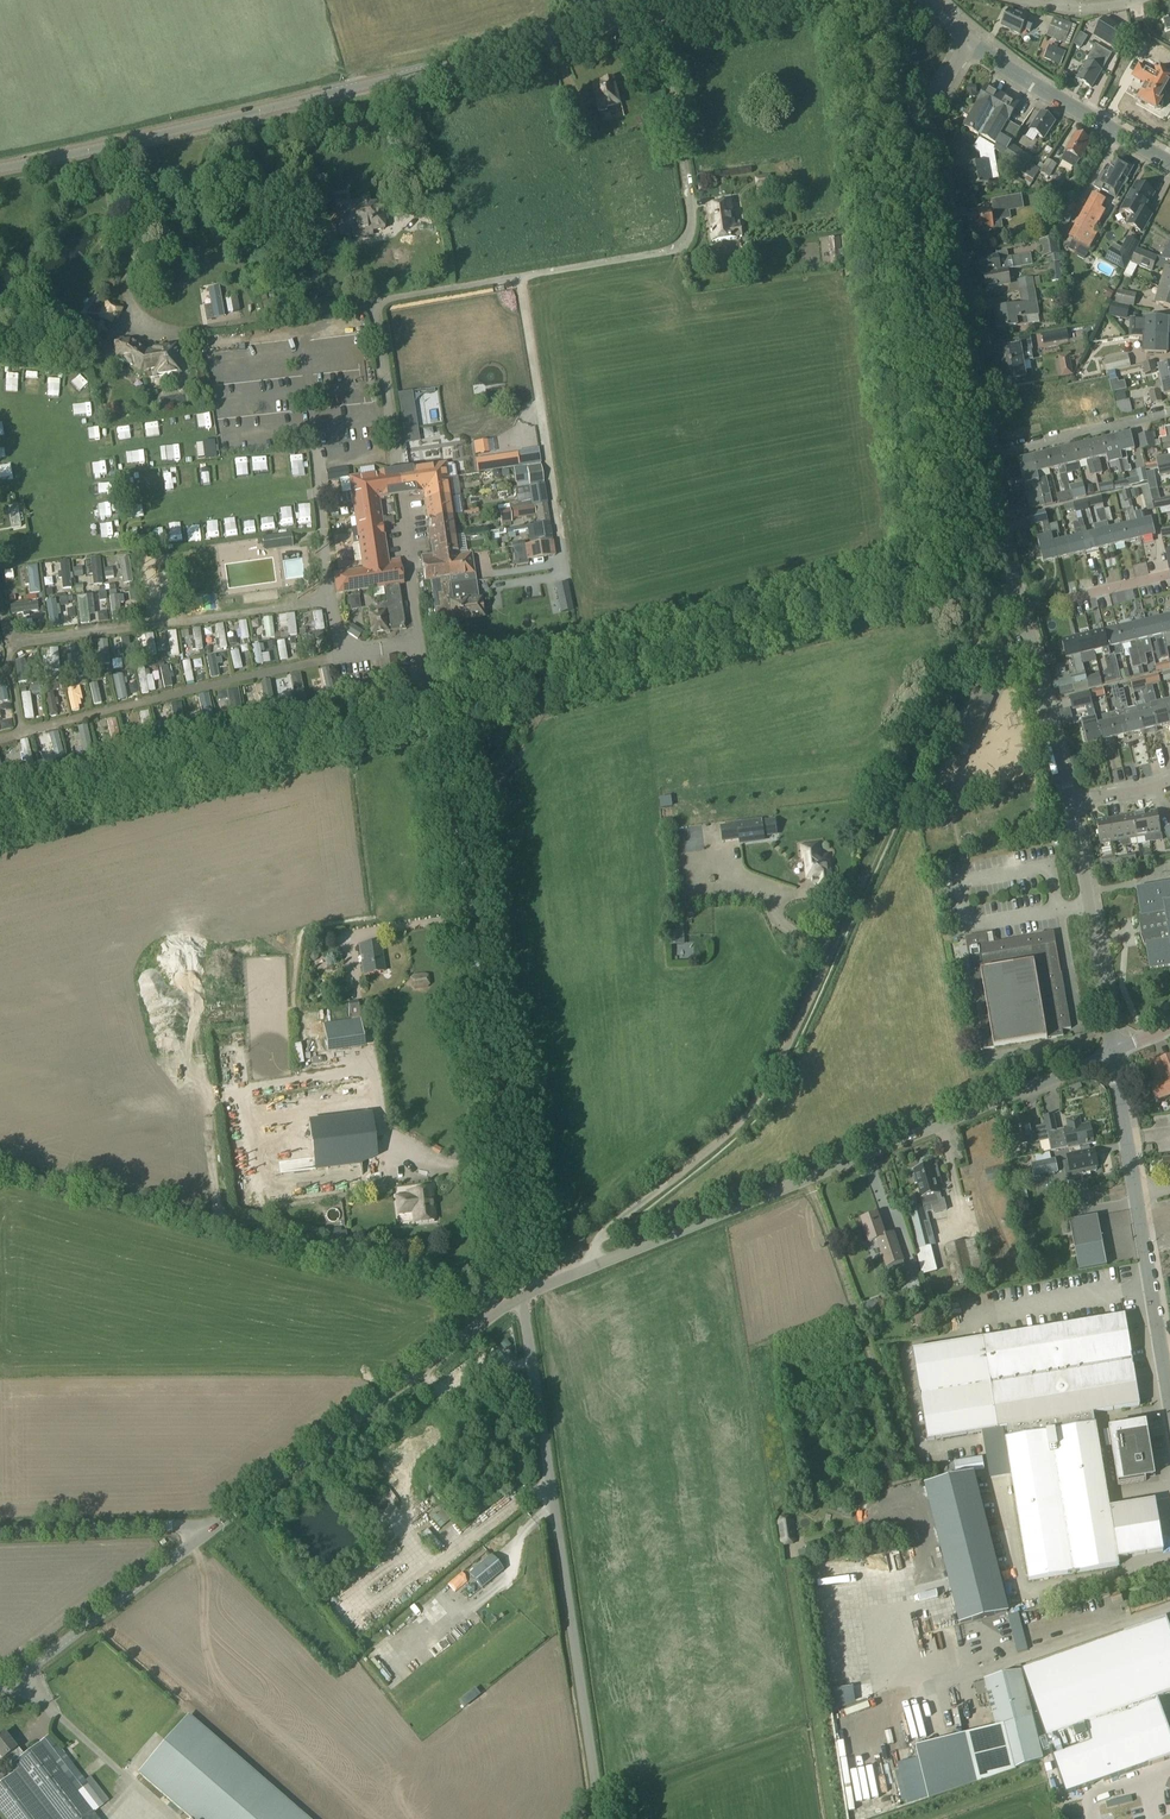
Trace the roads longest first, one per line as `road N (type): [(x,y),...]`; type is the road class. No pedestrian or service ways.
road 1 (tertiary): [(0,168),(716,0)]
road 2 (unclassified): [(521,1297),(1114,1051)]
road 3 (unclassified): [(600,1818),(521,1297)]
road 4 (residential): [(0,1172),(501,1307)]
road 5 (unclassified): [(989,456),(929,117),(969,42)]
road 6 (track): [(833,945),(752,1110),(600,1235),(595,1265)]
road 7 (unclassified): [(216,1525),(501,1307)]
road 8 (unclassified): [(1169,1401),(1114,1051)]
road 9 (unclassified): [(0,1693),(216,1525)]
road 10 (unclassified): [(1114,1051),(1071,804)]
road 11 (unclassified): [(1169,164),(969,42)]
road 12 (unclassified): [(0,1533),(216,1525)]
road 13 (unclassified): [(1071,804),(1022,611)]
road 14 (residential): [(1169,413),(989,456)]
road 15 (residential): [(1022,611),(1167,576)]
road 16 (unclassified): [(1019,599),(989,456)]

